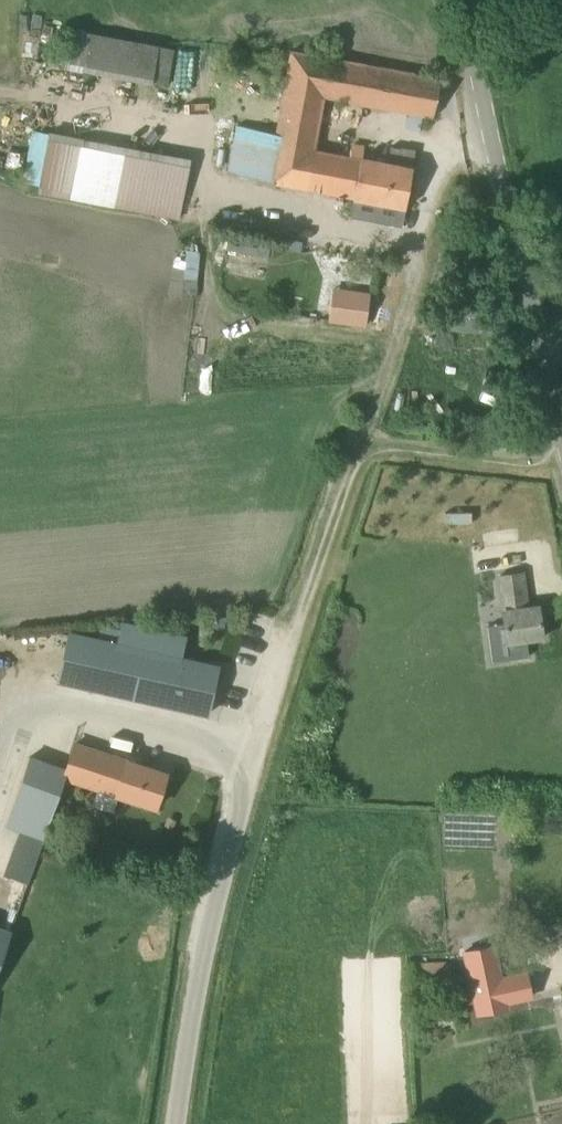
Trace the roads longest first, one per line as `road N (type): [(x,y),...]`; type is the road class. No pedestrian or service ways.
road 1 (unclassified): [(561,443),(463,0)]
road 2 (unclassified): [(176,1123),(218,899),(265,722)]
road 3 (track): [(265,722),(356,458)]

